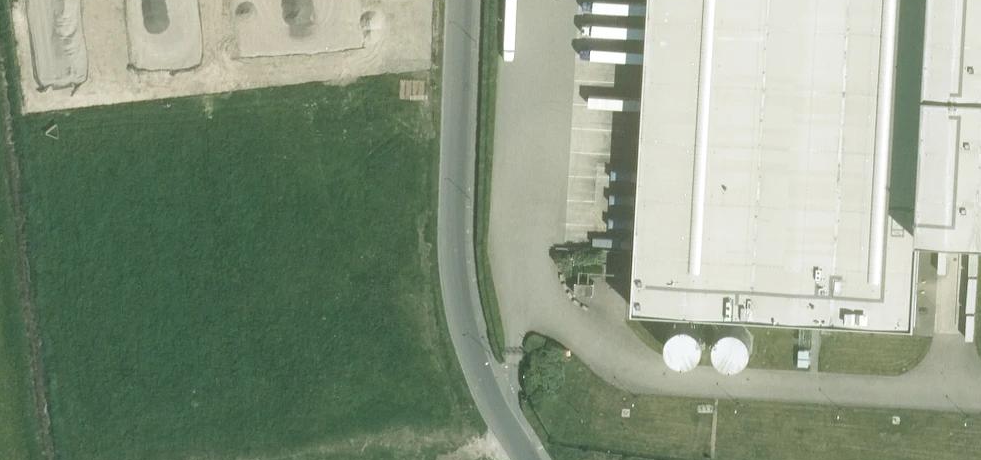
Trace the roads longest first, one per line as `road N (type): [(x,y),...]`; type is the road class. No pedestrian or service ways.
road 1 (unclassified): [(526,459),(493,409),(463,336),(453,270),(460,0)]

